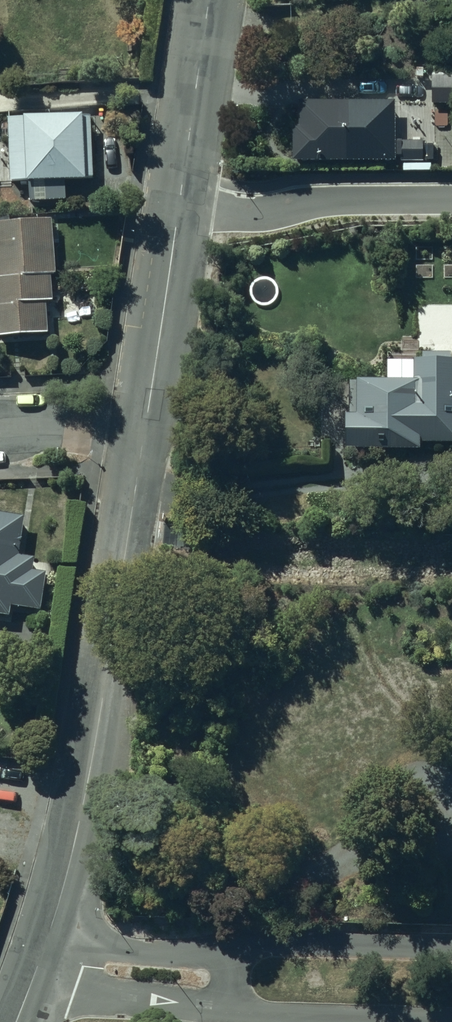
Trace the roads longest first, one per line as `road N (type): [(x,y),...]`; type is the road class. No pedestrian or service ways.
road 1 (tertiary): [(145,418),(95,748),(45,948)]
road 2 (tertiary): [(208,0),(145,418)]
road 3 (residential): [(451,1021),(222,1005)]
road 4 (residential): [(228,946),(451,946)]
road 5 (residential): [(222,1005),(114,998),(78,986),(45,948)]
road 6 (residential): [(45,948),(228,946)]
road 7 (residential): [(145,418),(0,426)]

